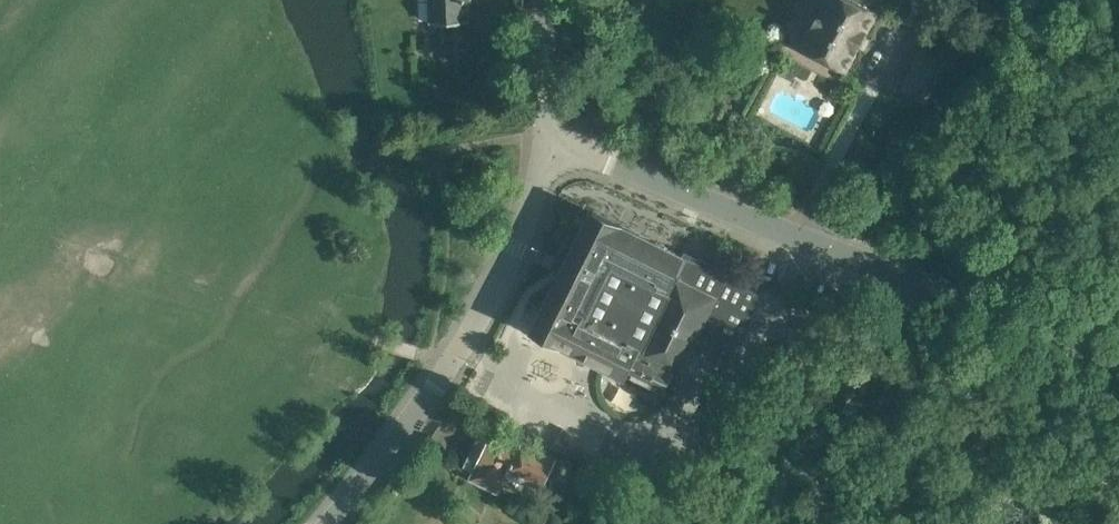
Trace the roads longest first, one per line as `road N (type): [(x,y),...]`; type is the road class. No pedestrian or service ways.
road 1 (residential): [(1118,366),(598,156),(547,147)]
road 2 (residential): [(327,523),(480,315),(529,214),(547,147)]
road 3 (residential): [(547,147),(541,0)]

